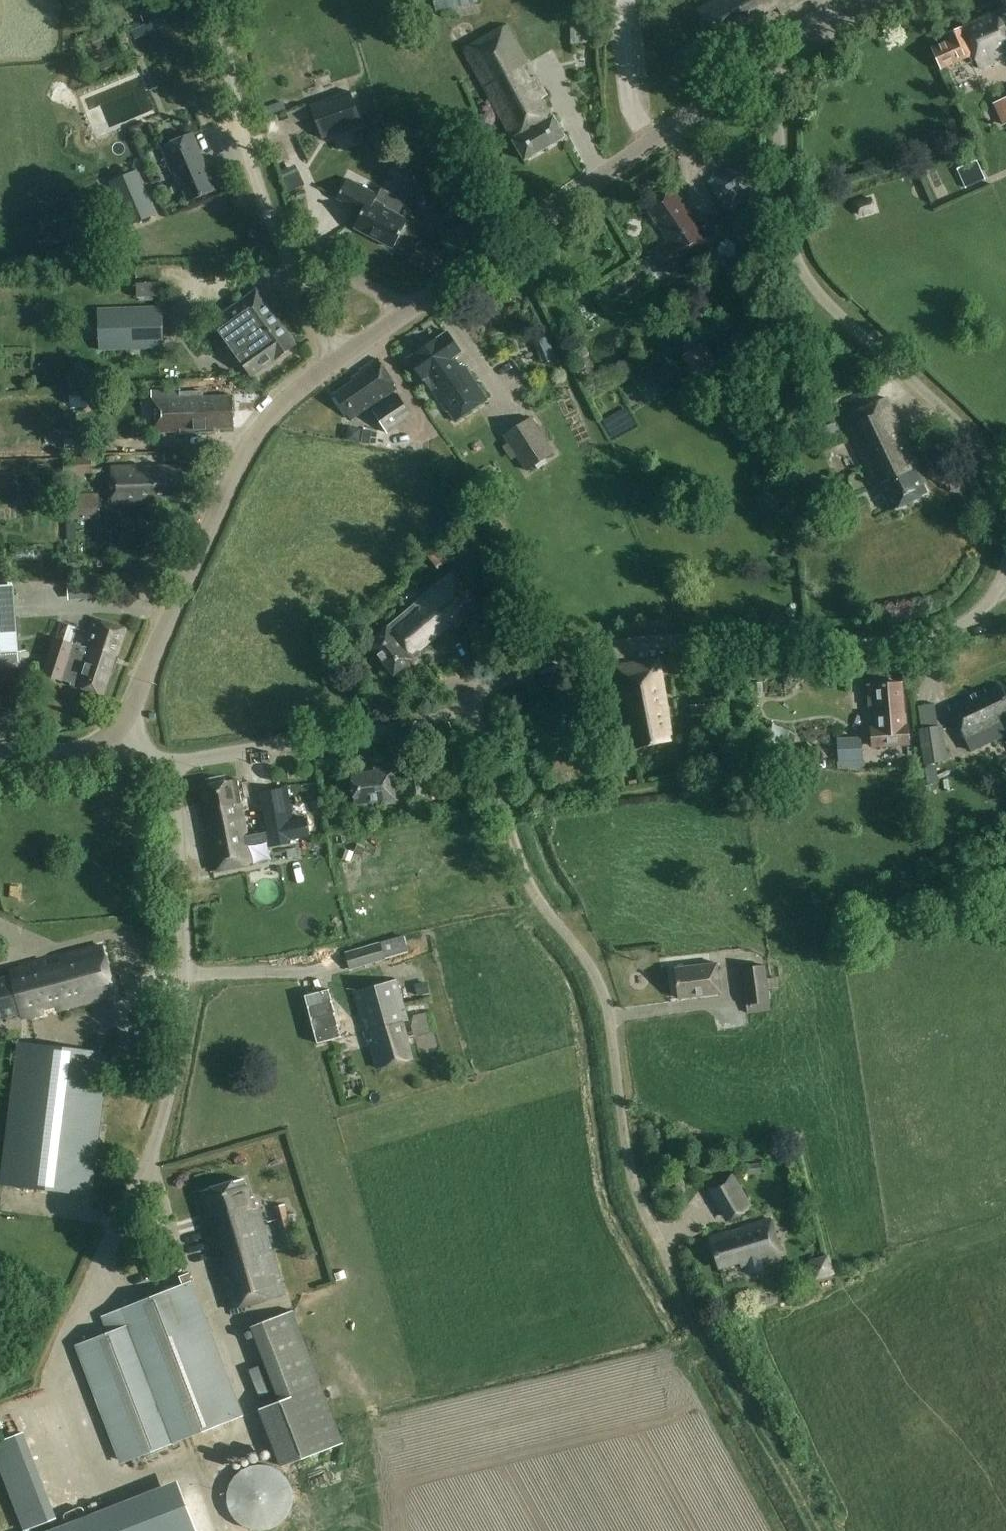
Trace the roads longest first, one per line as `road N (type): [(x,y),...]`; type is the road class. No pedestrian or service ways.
road 1 (unclassified): [(671,1271),(634,1192),(606,998),(533,893),(471,701)]
road 2 (unclassified): [(471,701),(527,669),(640,643),(857,645),(938,636),(981,611),(1005,569)]
road 3 (unclassified): [(1005,490),(964,429),(803,274),(787,224),(777,114),(759,71)]
road 4 (tertiary): [(115,734),(242,459),(283,406),(333,364)]
road 5 (tertiary): [(411,310),(759,71)]
road 6 (unclassified): [(171,759),(186,974),(173,1087),(153,1162)]
road 7 (unclassified): [(171,759),(428,723),(471,701)]
road 8 (unclassified): [(280,238),(252,172),(222,0)]
road 9 (unclassified): [(411,310),(280,238)]
road 10 (tertiary): [(759,71),(878,0)]
road 11 (unclassified): [(333,364),(280,238)]
road 12 (tertiary): [(0,762),(74,754),(115,734)]

